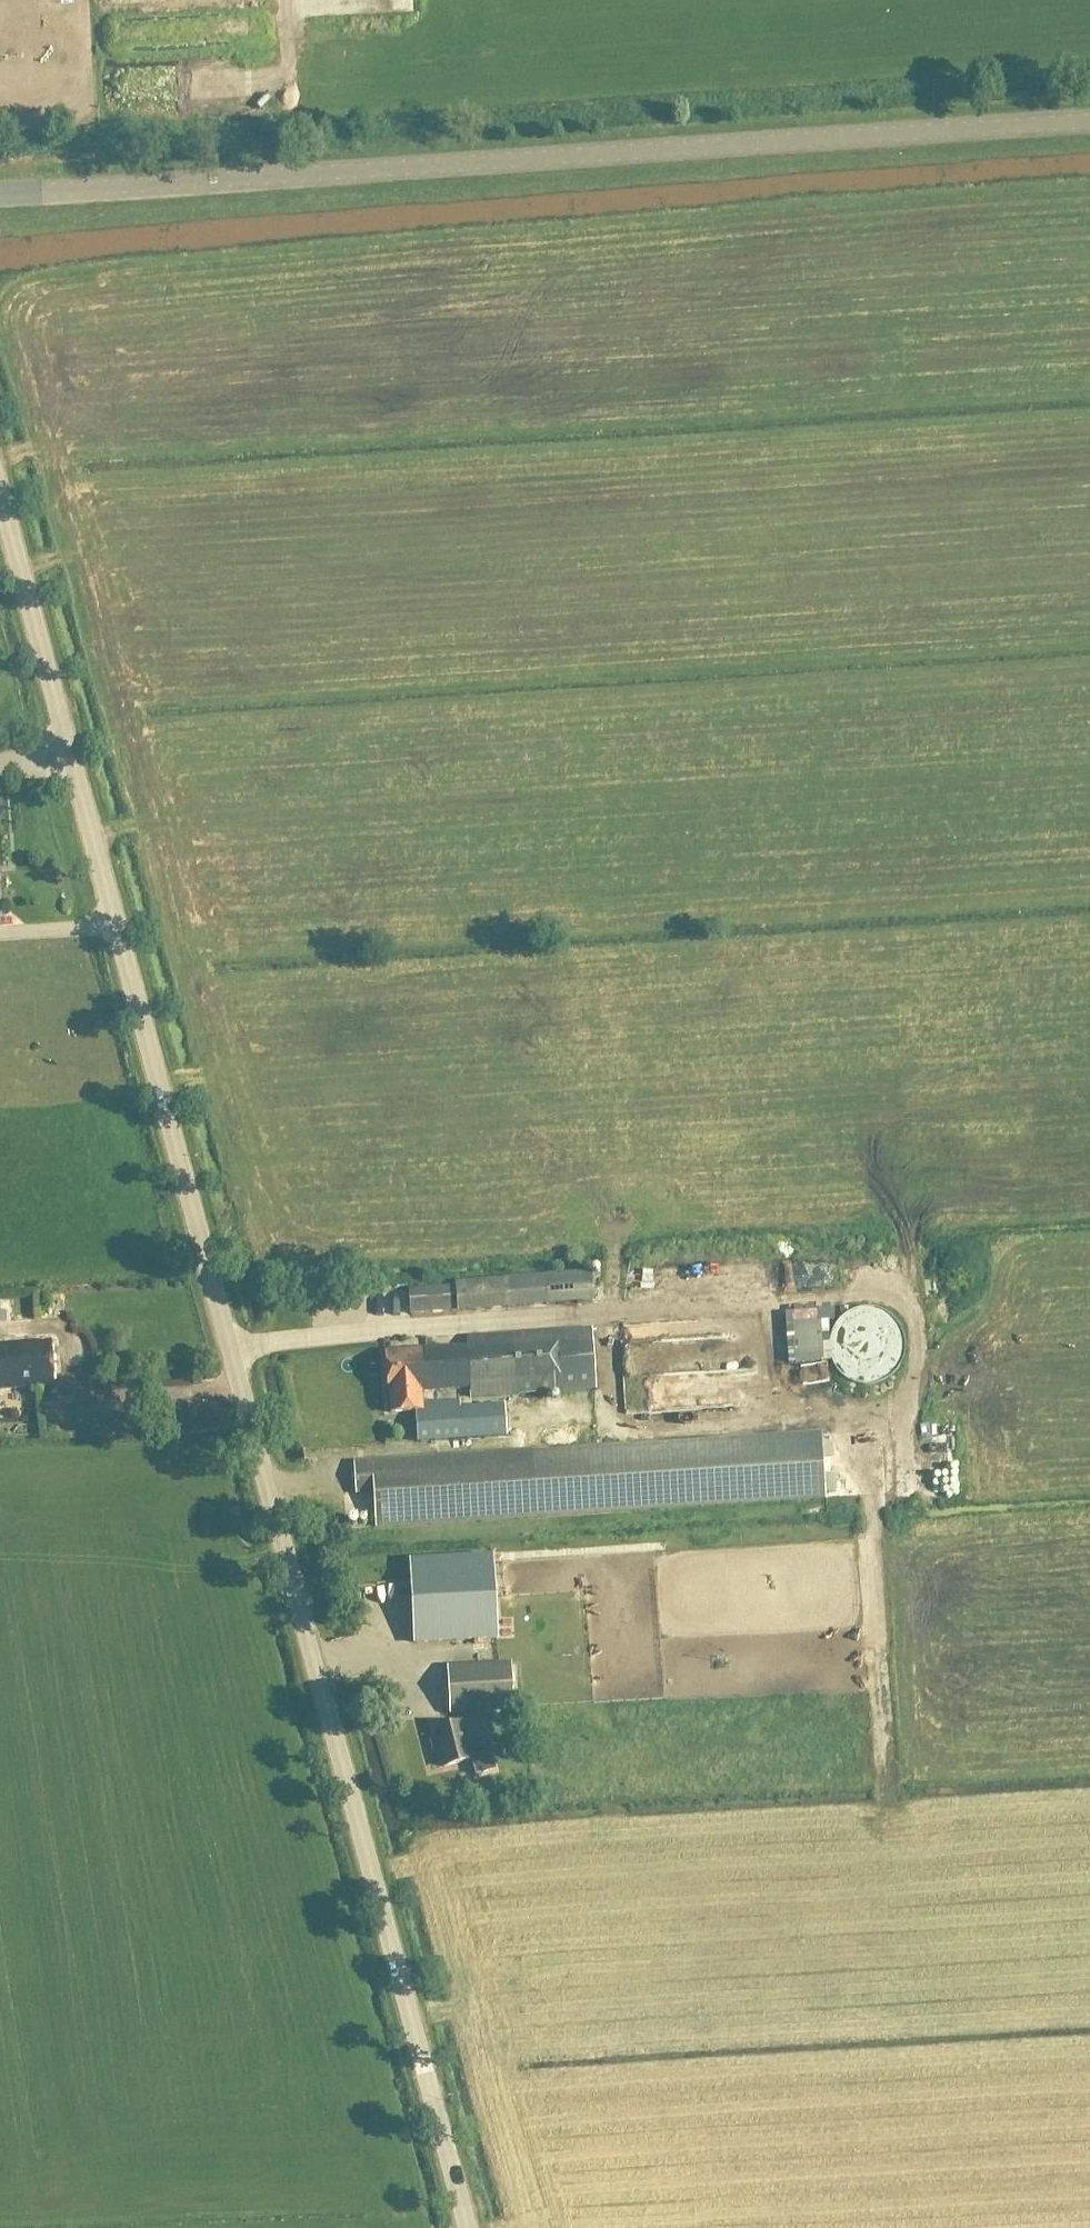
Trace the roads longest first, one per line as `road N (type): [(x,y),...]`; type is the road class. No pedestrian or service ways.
road 1 (unclassified): [(468,2227),(0,485)]
road 2 (unclassified): [(0,194),(1089,125)]

